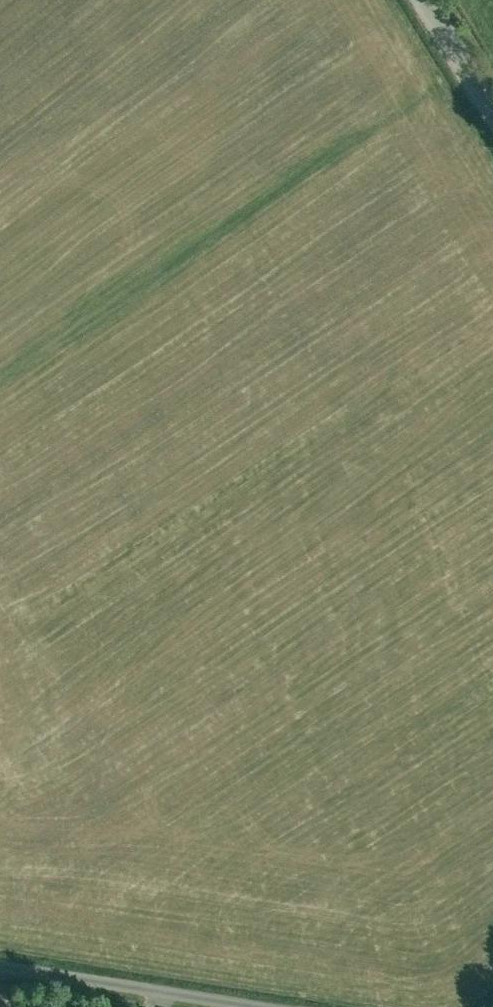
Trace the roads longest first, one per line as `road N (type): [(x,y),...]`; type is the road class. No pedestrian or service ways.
road 1 (unclassified): [(492,113),(422,0)]

